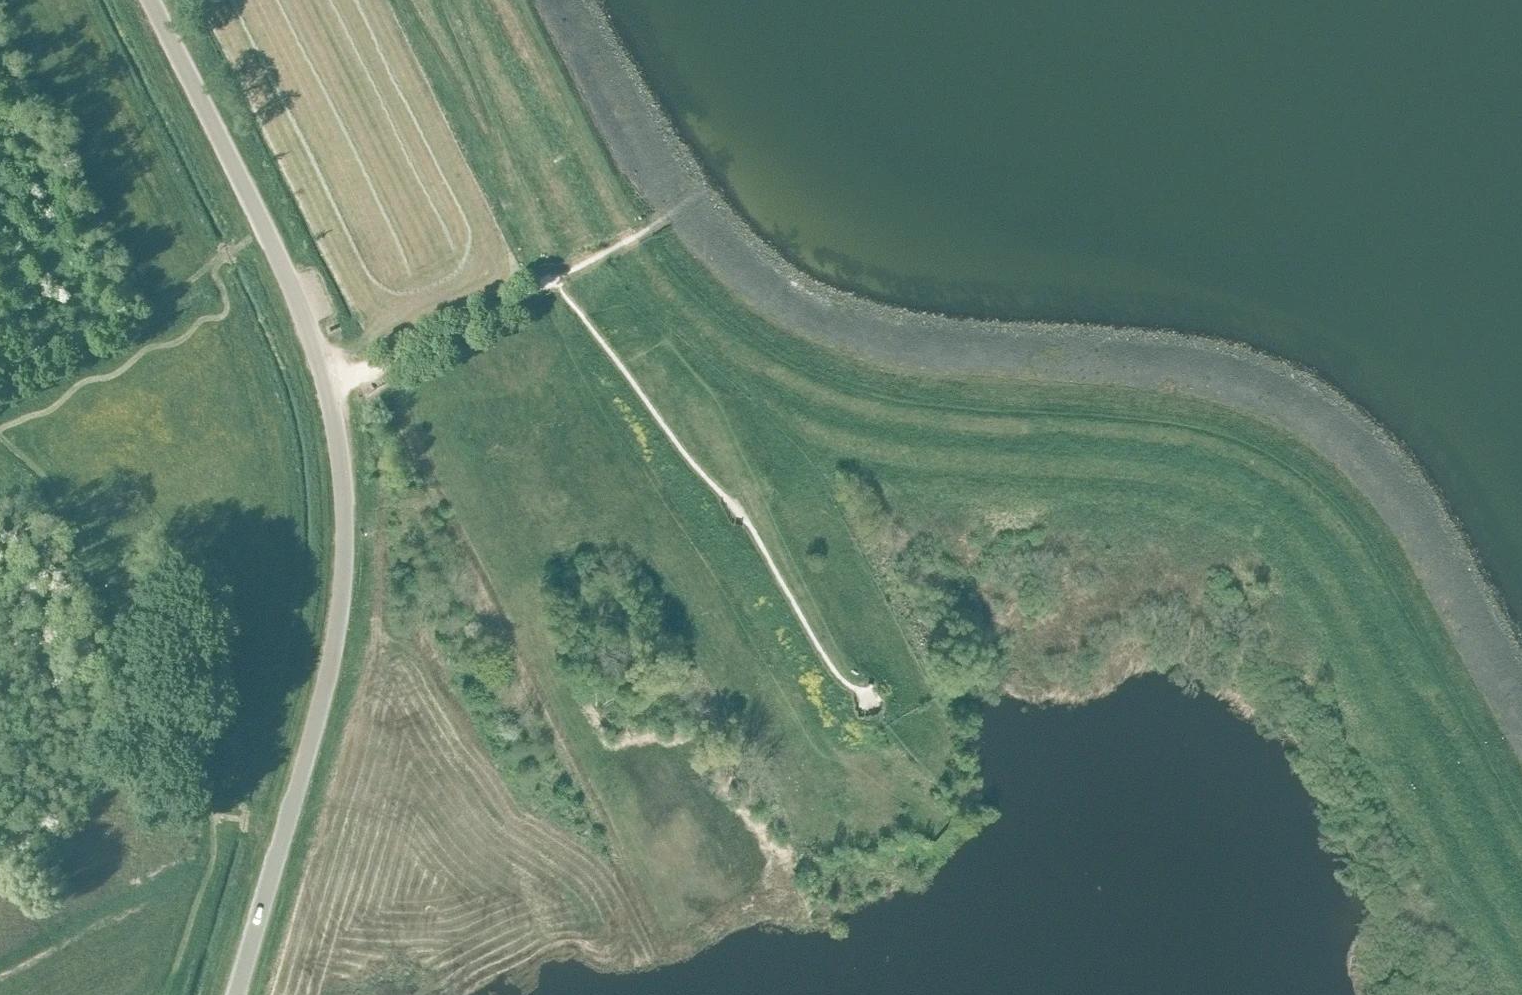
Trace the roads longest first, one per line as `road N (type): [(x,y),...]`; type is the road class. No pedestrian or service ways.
road 1 (tertiary): [(241,994),(337,638),(346,517),(315,347),(150,0)]

